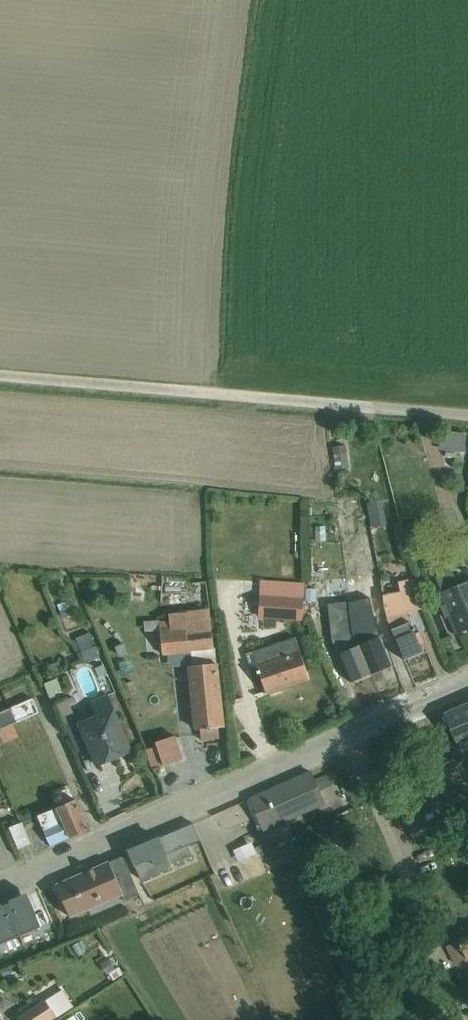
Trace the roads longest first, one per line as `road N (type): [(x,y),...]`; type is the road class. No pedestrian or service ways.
road 1 (tertiary): [(467,685),(0,889)]
road 2 (unclassified): [(467,416),(0,377)]

